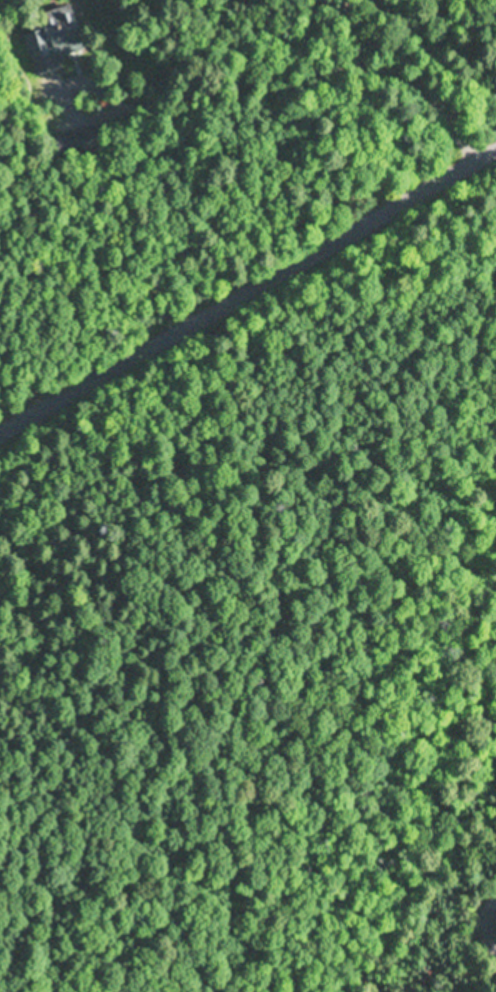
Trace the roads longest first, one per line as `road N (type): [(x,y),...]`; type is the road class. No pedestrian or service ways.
road 1 (residential): [(0,432),(495,150)]

